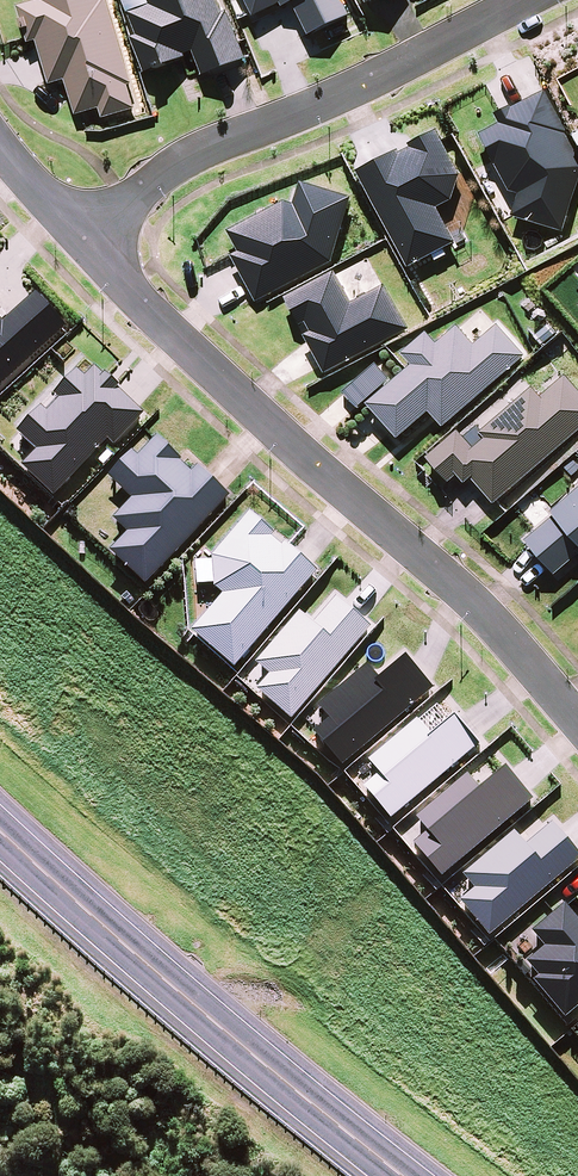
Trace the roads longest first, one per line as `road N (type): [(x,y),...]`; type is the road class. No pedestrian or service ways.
road 1 (residential): [(577,722),(340,495),(78,225)]
road 2 (primary): [(407,1175),(176,988),(0,828)]
road 3 (residential): [(78,225),(184,161),(375,83),(522,0)]
road 4 (residential): [(78,225),(0,129)]

